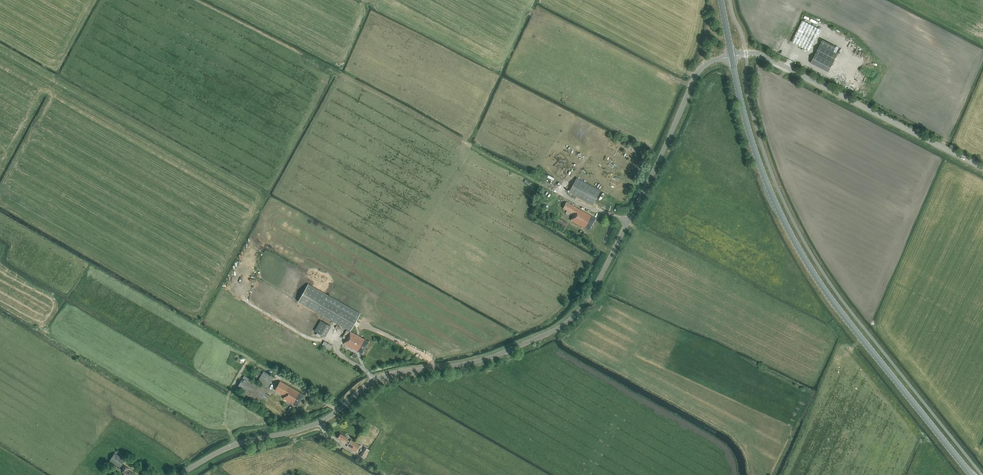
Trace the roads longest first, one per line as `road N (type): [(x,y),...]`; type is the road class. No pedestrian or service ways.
road 1 (unclassified): [(178,474),(228,447),(323,420),(374,381),(498,355),(568,321),(602,274),(695,76),(732,56)]
road 2 (tertiary): [(971,474),(803,256),(757,159),(732,56)]
road 3 (tertiary): [(982,168),(763,56),(732,56)]

